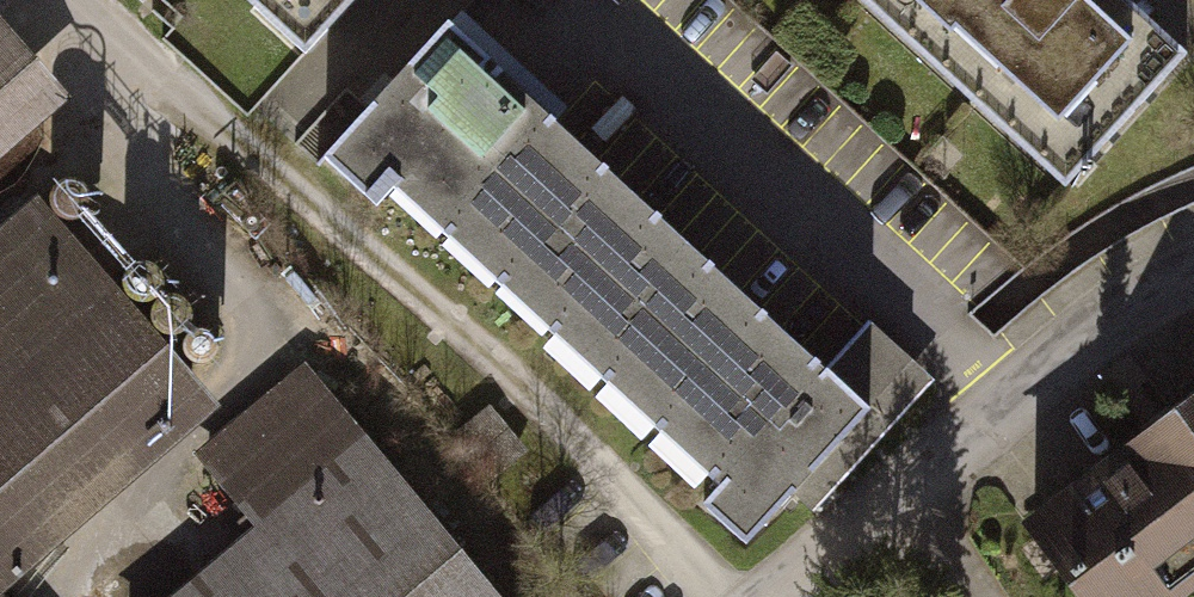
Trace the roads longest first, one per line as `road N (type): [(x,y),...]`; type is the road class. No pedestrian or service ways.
road 1 (residential): [(1193,286),(1134,313),(867,504)]
road 2 (track): [(867,504),(776,596)]

